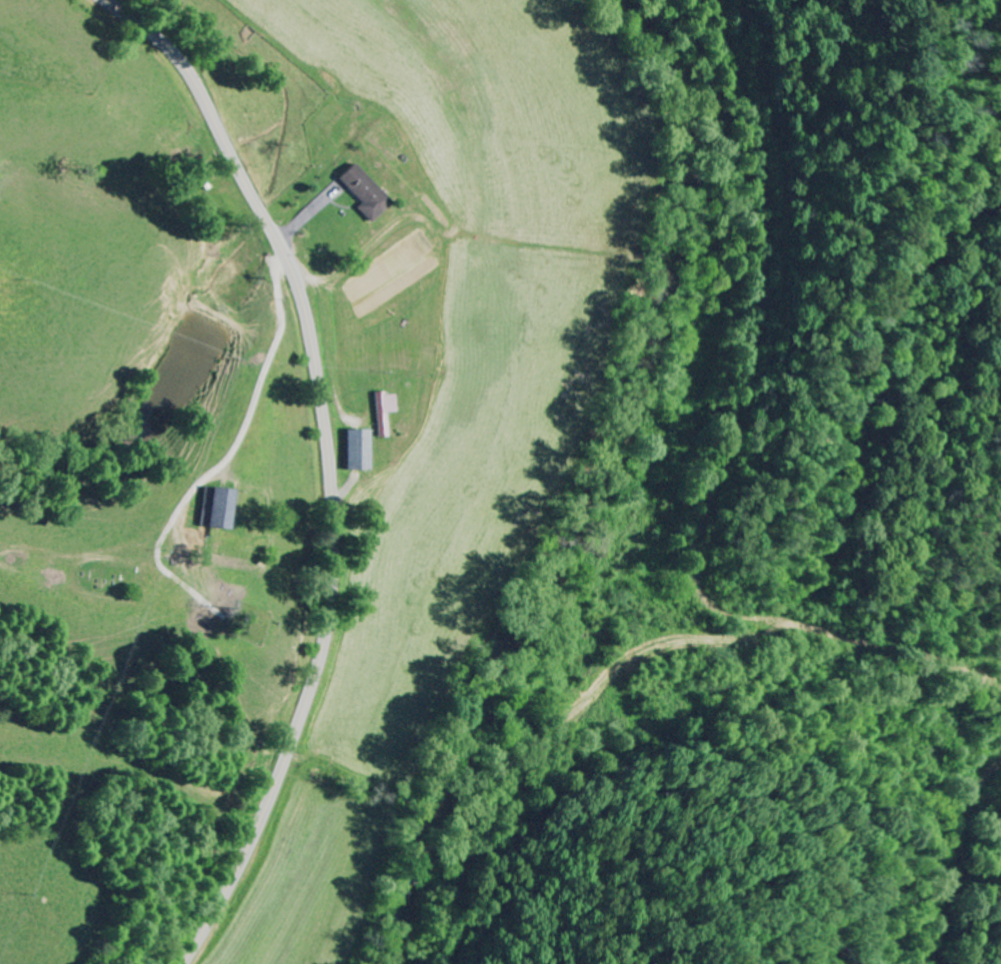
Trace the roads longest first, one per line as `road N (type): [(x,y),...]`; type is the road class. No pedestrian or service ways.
road 1 (secondary): [(104,0),(189,70),(283,249),(313,335),(333,460),(334,607),(322,668),(241,874),(190,963)]

